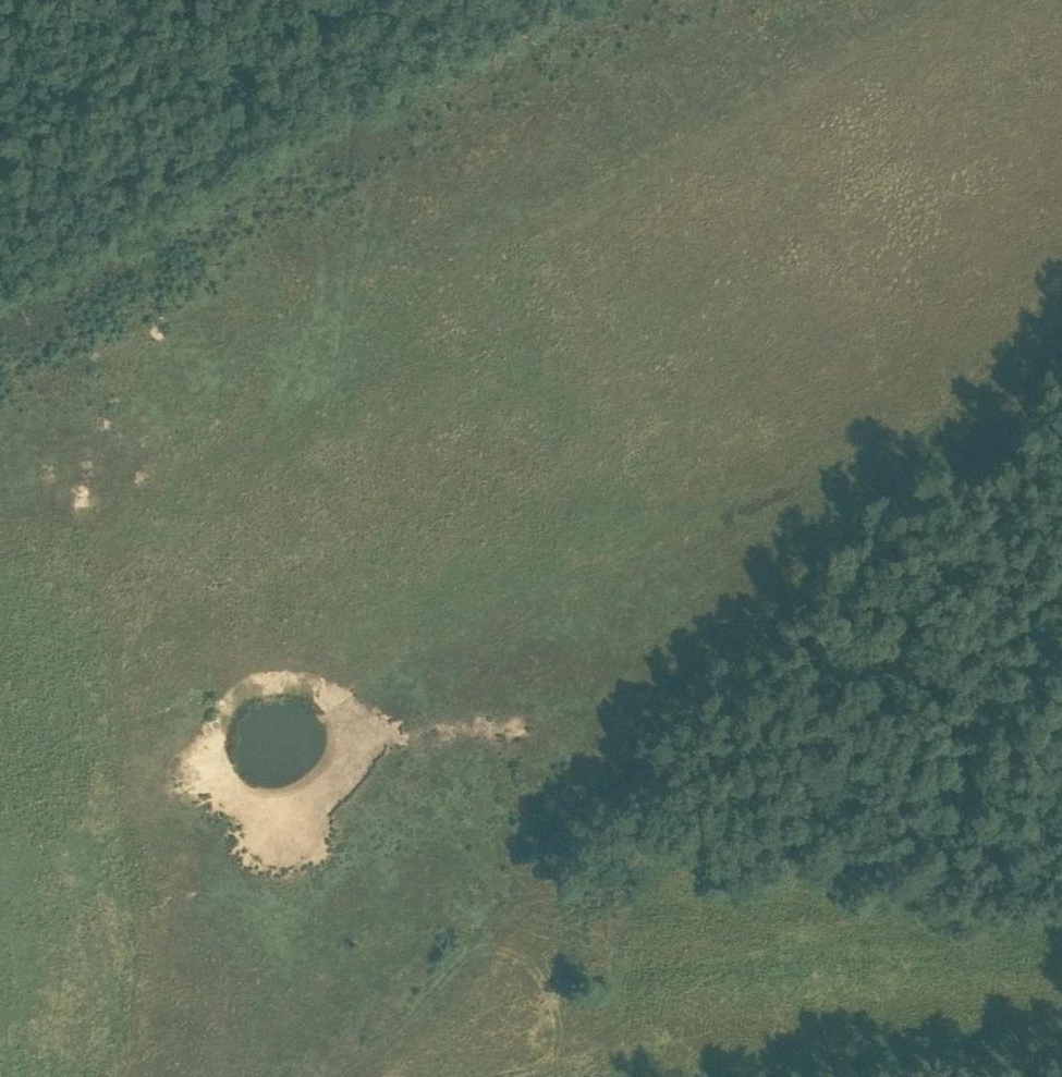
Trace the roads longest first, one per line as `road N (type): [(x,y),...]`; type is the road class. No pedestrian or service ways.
road 1 (track): [(343,1076),(1061,307)]

